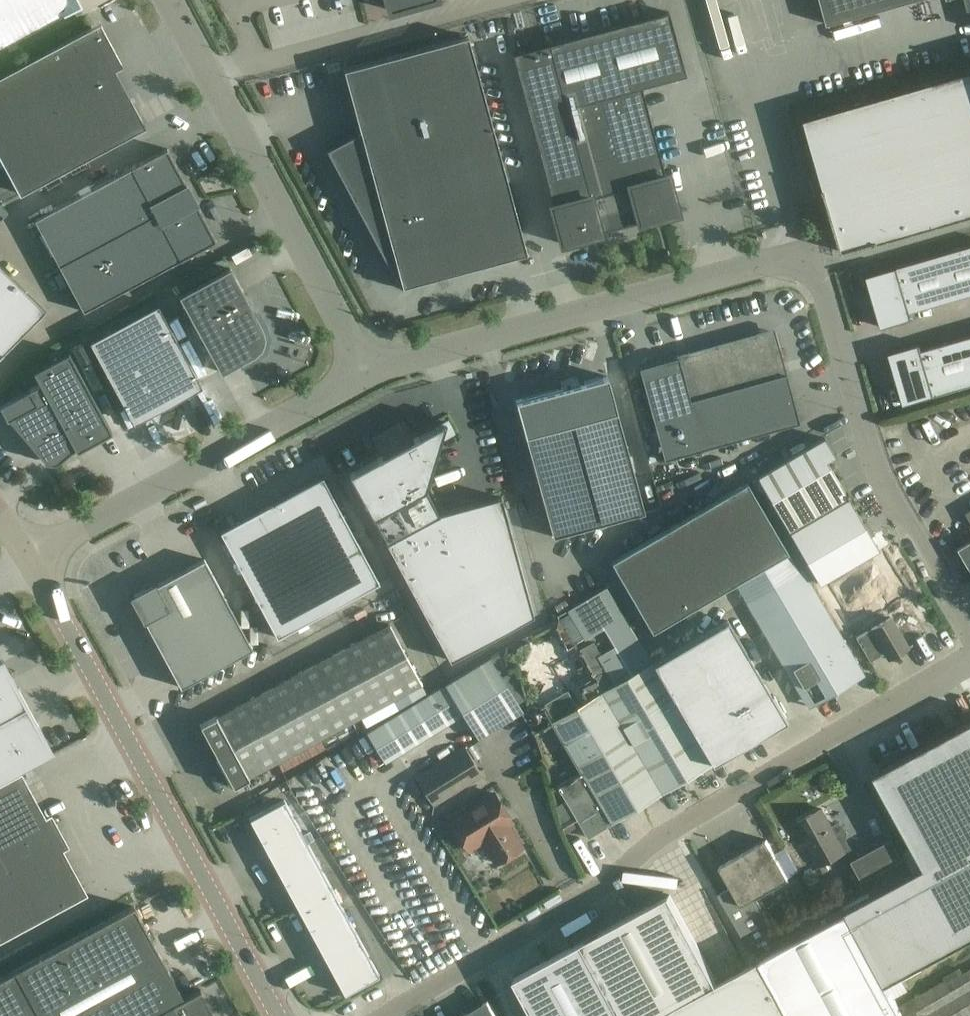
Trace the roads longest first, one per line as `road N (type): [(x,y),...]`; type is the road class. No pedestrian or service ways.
road 1 (residential): [(364,373),(804,263),(877,467),(969,627)]
road 2 (unclassified): [(388,1015),(969,655)]
road 3 (residential): [(278,1015),(28,559)]
road 4 (residential): [(364,373),(167,0)]
road 5 (residential): [(28,559),(364,373)]

